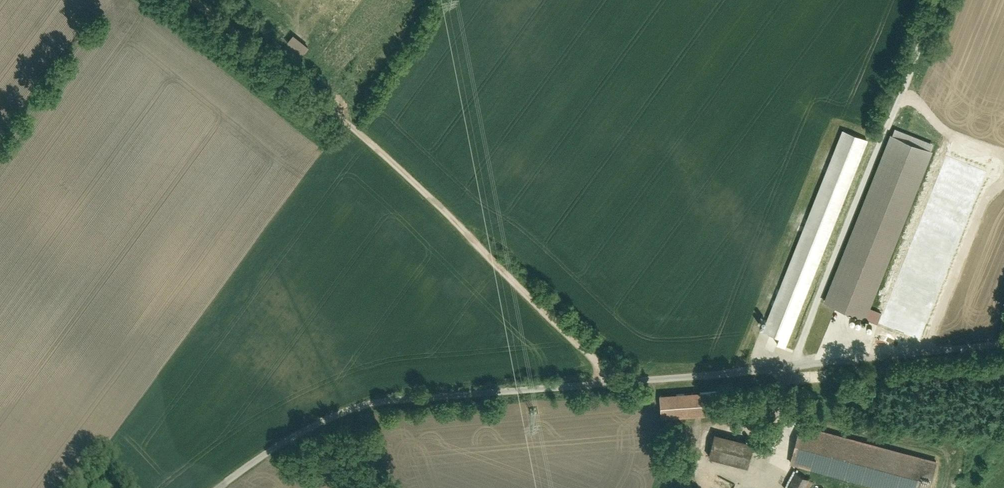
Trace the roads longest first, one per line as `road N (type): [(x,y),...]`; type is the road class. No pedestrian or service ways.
road 1 (unclassified): [(1003,338),(372,396),(294,431),(212,487)]
road 2 (track): [(195,0),(430,197),(608,379)]
road 3 (track): [(796,359),(940,0)]

